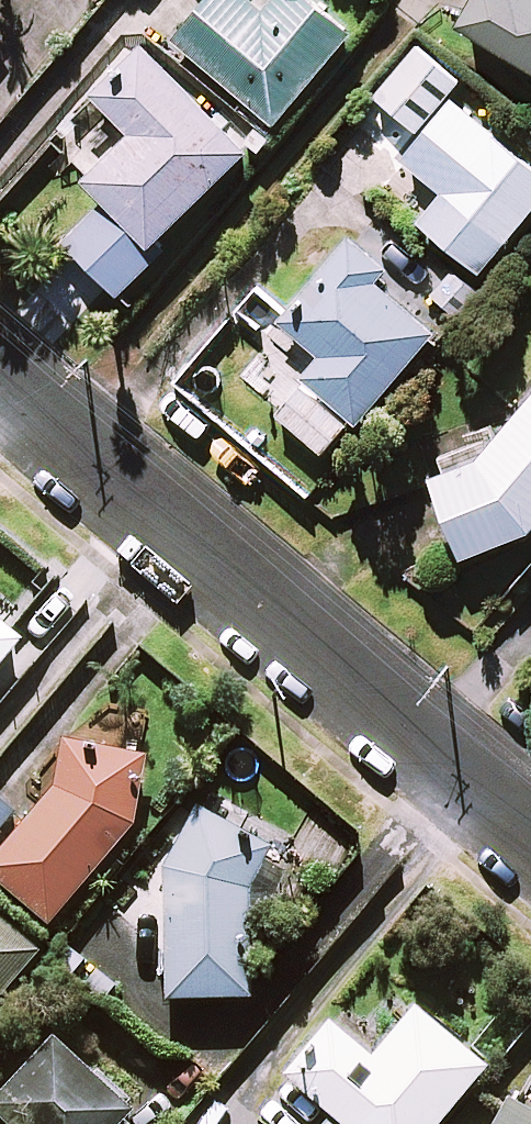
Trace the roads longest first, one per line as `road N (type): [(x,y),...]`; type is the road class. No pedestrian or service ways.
road 1 (residential): [(0,377),(530,830)]

